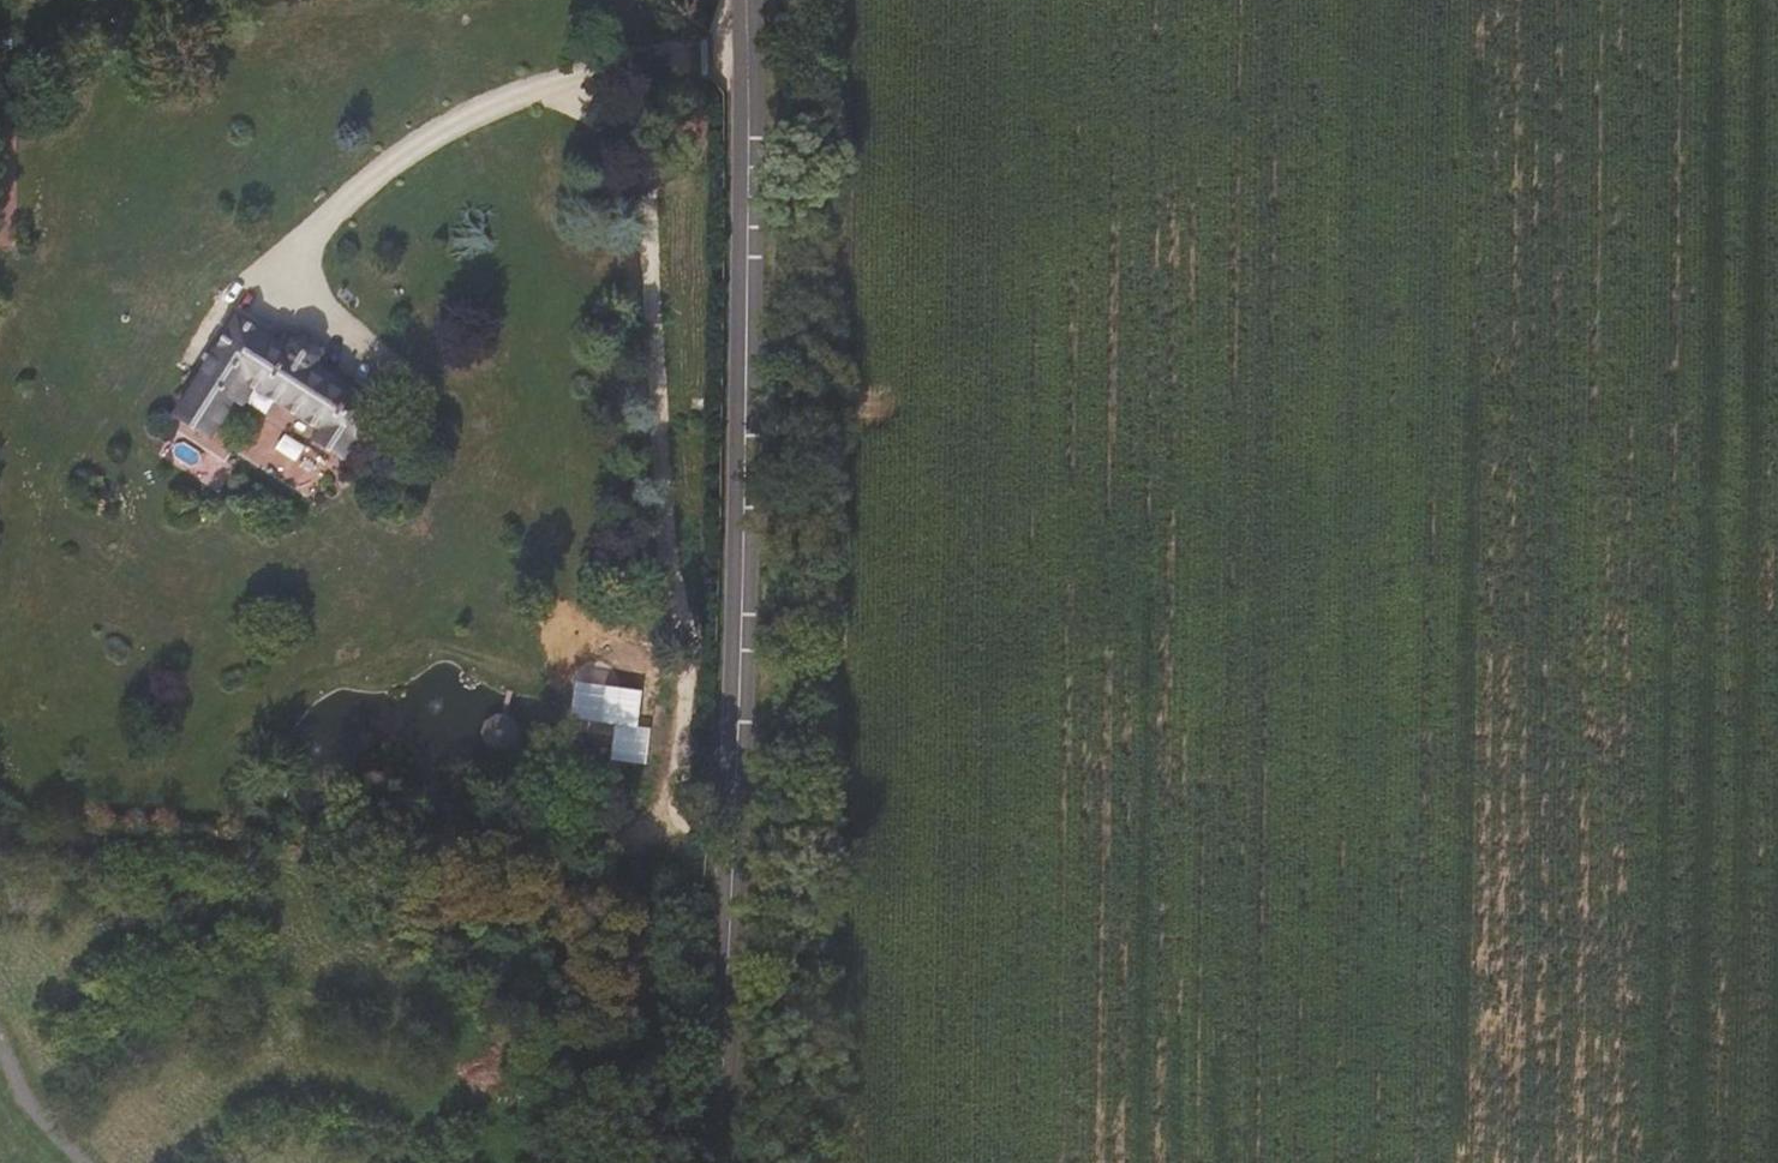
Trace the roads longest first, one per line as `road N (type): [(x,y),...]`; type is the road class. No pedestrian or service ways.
road 1 (tertiary): [(749,0),(747,328),(713,1162)]

